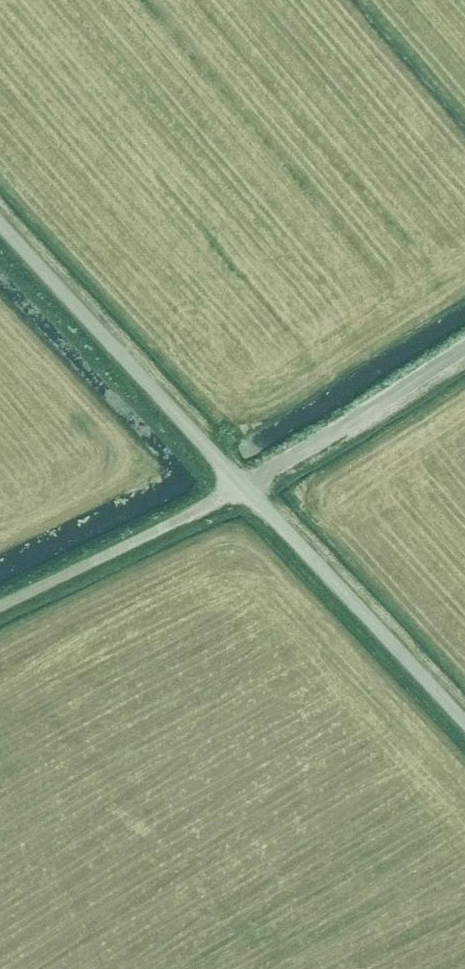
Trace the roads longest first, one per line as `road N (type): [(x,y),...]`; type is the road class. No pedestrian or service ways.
road 1 (unclassified): [(242,486),(0,220)]
road 2 (unclassified): [(464,719),(242,486)]
road 3 (unclassified): [(0,605),(242,486)]
road 4 (unclassified): [(242,486),(464,346)]

